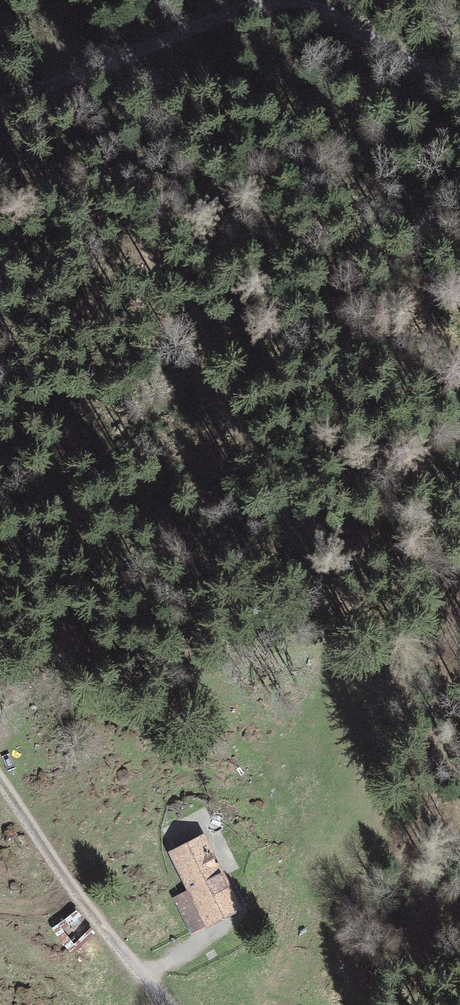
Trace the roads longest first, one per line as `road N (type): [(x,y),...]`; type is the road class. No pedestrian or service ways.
road 1 (track): [(275,1004),(367,942),(418,882),(444,627),(459,553)]
road 2 (residential): [(459,67),(258,1),(142,28),(0,81)]
road 3 (track): [(0,783),(146,976)]

